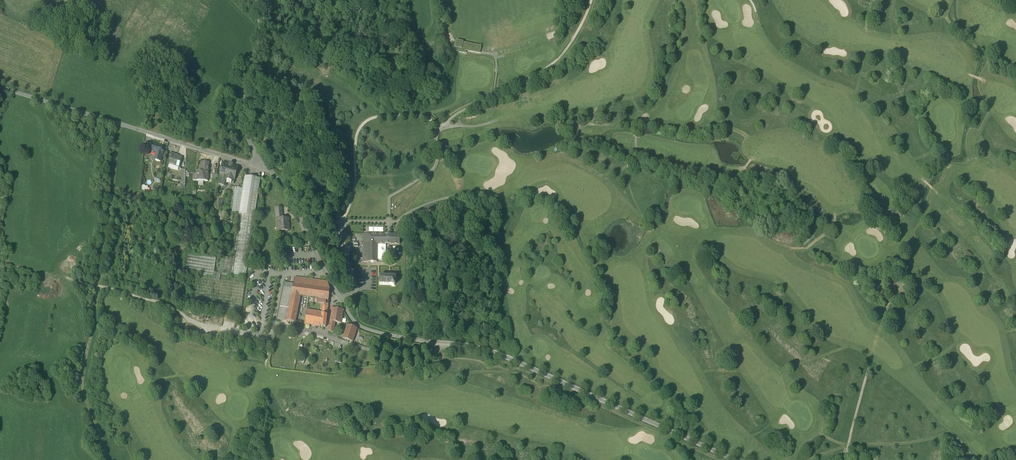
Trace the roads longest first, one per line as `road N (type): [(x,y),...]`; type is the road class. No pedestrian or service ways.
road 1 (unclassified): [(734,459),(483,348),(365,330),(350,319),(291,198),(264,162)]
road 2 (track): [(107,459),(82,380),(121,124)]
road 3 (track): [(250,321),(248,334),(213,328),(169,304),(67,281),(86,353)]
road 4 (residential): [(264,162),(253,166),(0,89)]
road 5 (track): [(844,459),(893,286)]
road 6 (unclassified): [(256,0),(259,33),(242,111),(264,162)]

